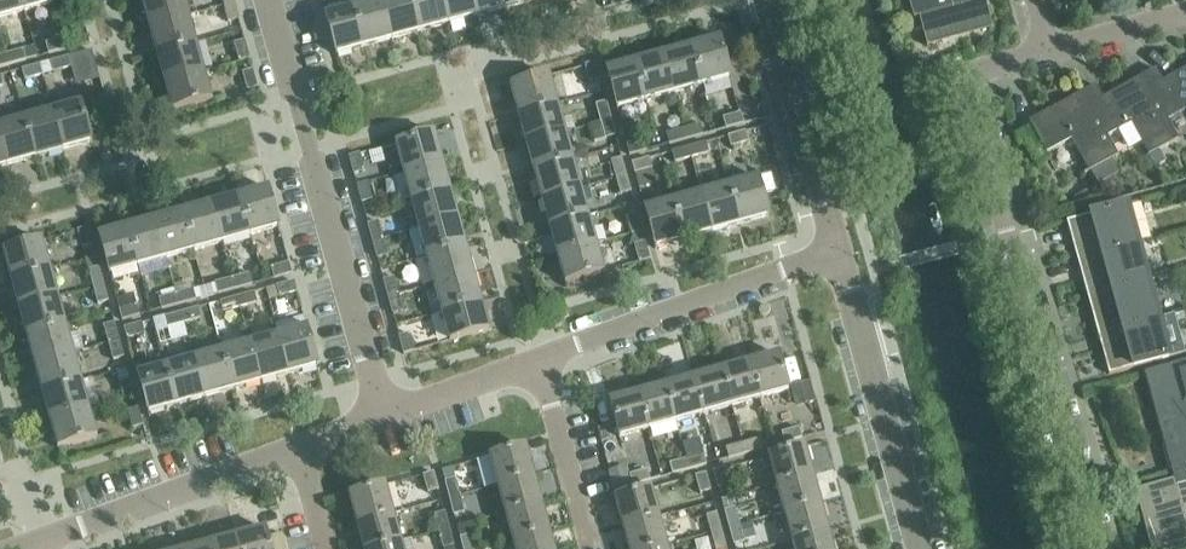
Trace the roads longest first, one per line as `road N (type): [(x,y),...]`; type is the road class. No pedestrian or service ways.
road 1 (residential): [(1113,548),(979,74),(1054,48)]
road 2 (residential): [(395,419),(269,0)]
road 3 (residential): [(920,548),(834,252)]
road 4 (residential): [(546,361),(834,252)]
road 5 (residential): [(33,546),(308,453)]
road 6 (residential): [(834,252),(763,0)]
road 7 (residential): [(599,548),(546,361)]
road 8 (residential): [(395,419),(546,361)]
road 9 (residential): [(1054,48),(1185,16)]

